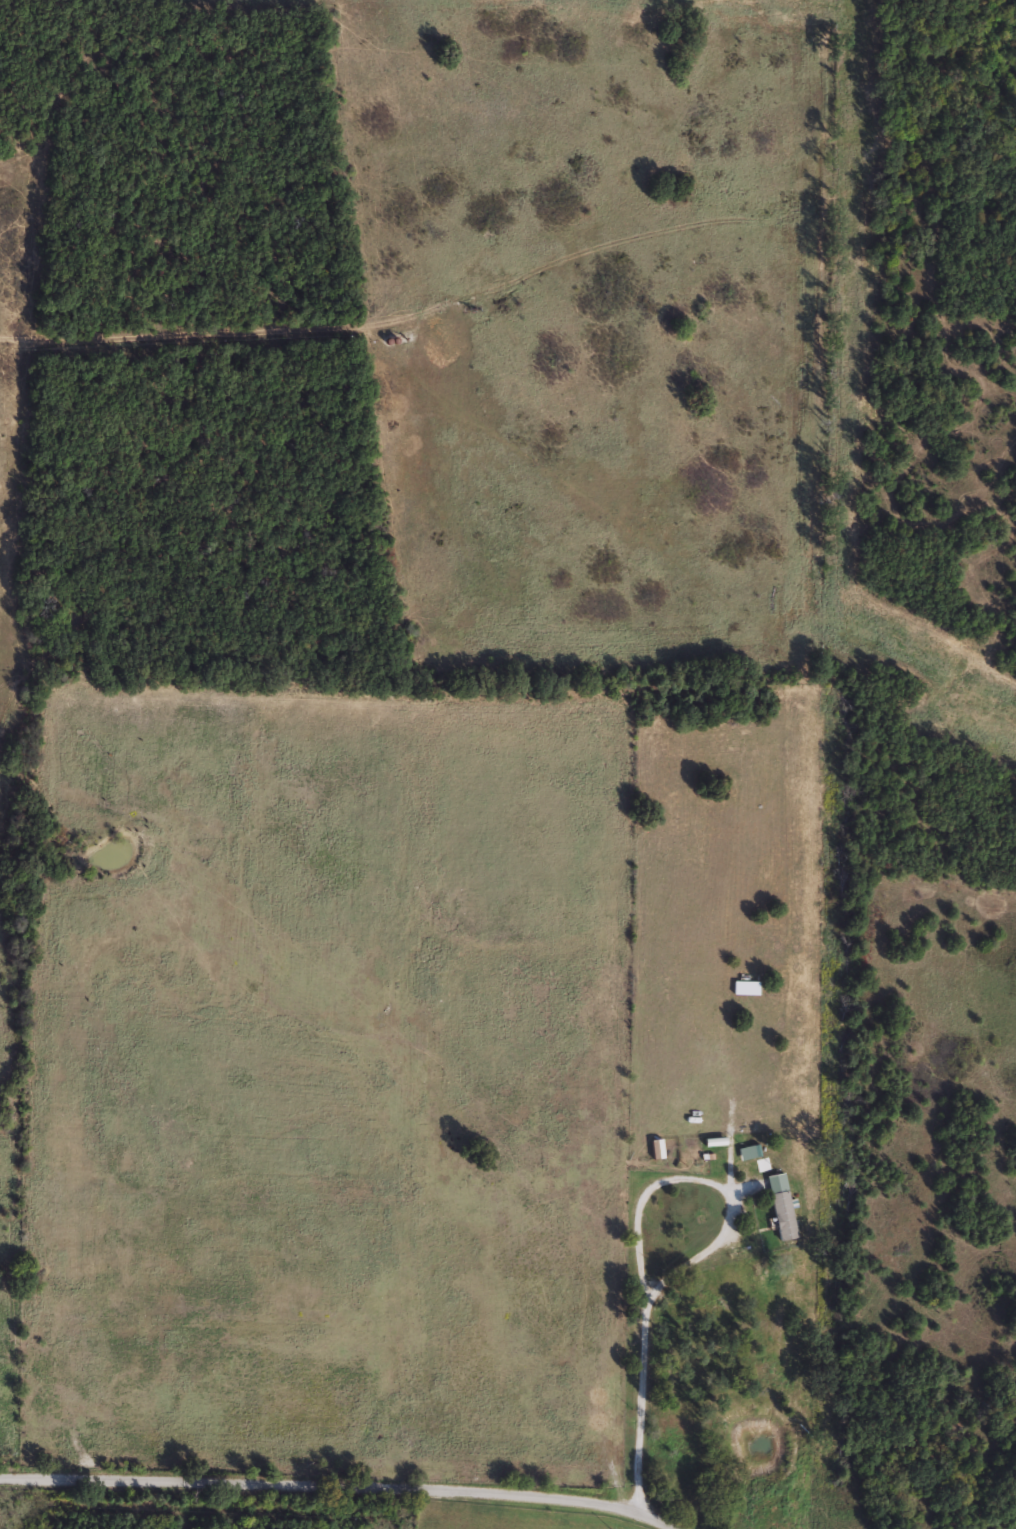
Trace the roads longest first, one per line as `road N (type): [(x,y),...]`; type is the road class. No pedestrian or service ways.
road 1 (residential): [(675,1528),(603,1501),(466,1488),(0,1477)]

